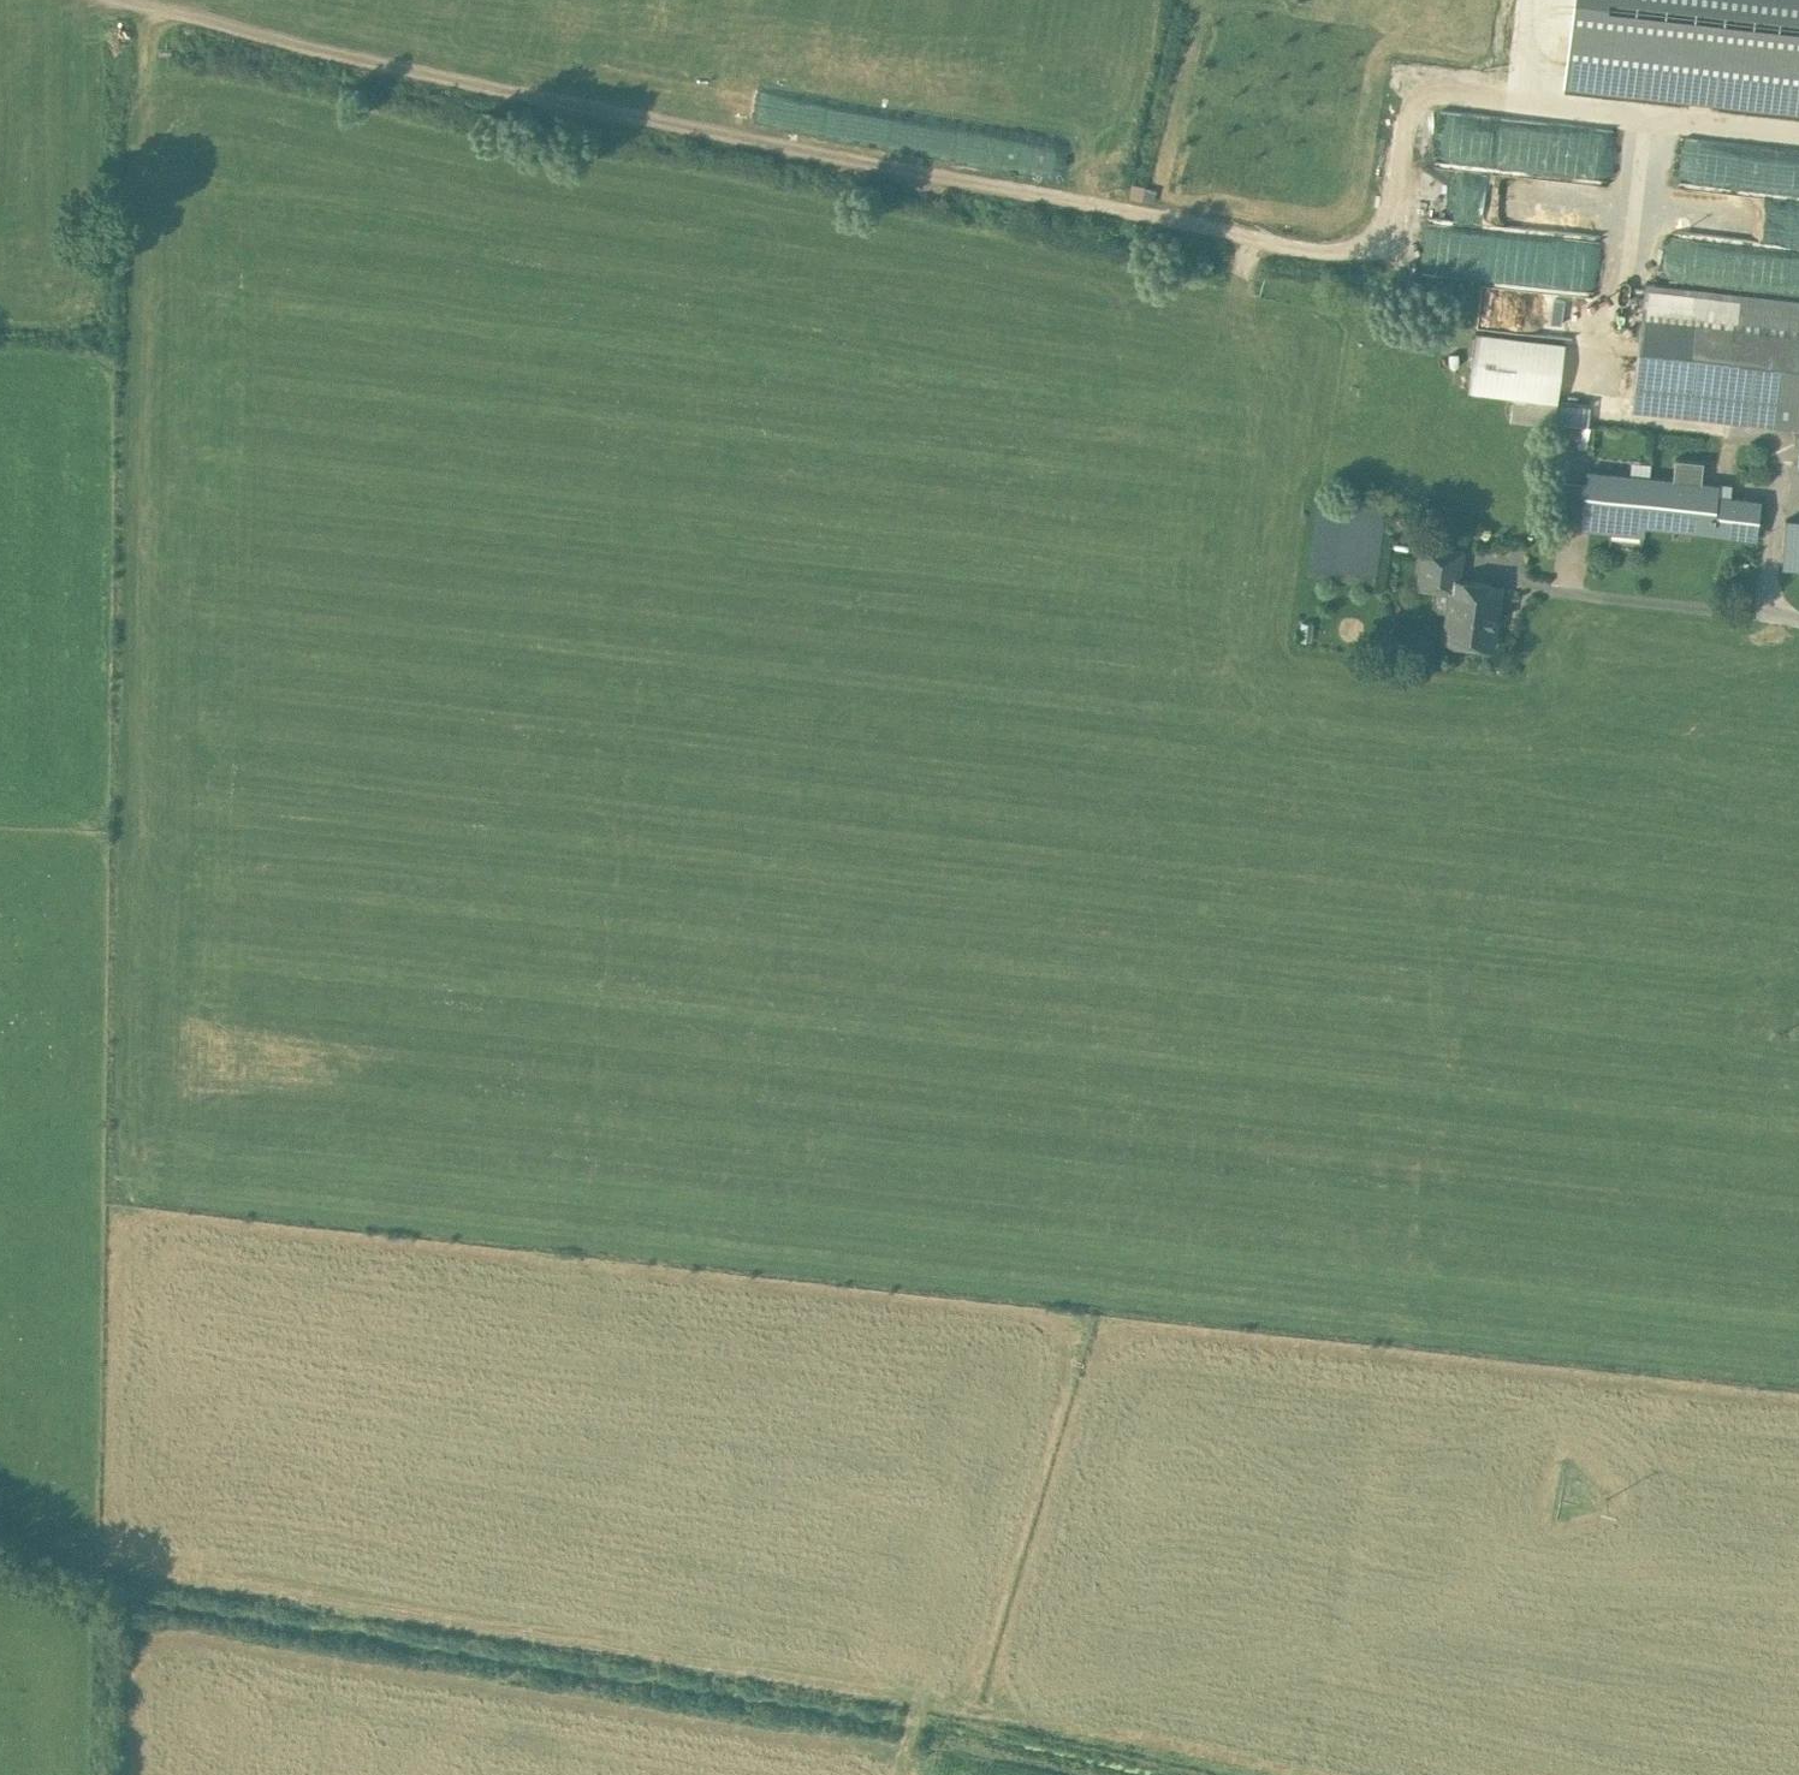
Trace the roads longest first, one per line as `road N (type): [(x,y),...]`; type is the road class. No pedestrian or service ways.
road 1 (residential): [(1798,622),(1551,589)]

